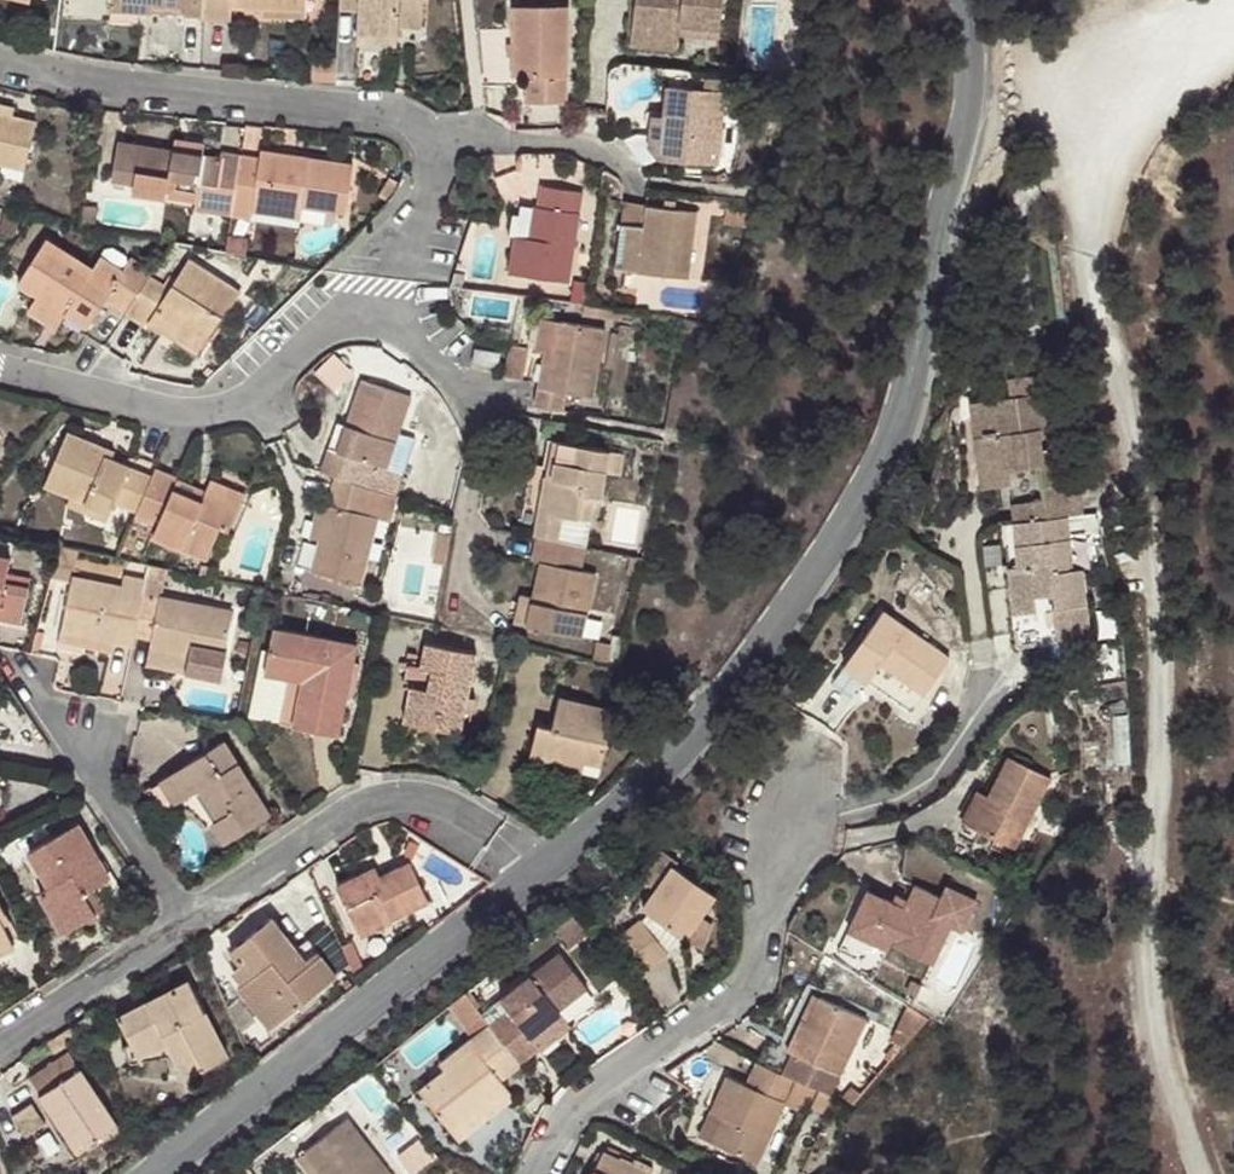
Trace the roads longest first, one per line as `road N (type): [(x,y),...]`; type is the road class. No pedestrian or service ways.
road 1 (unclassified): [(1233,28),(1120,92),(1086,203),(1086,277),(1124,380),(1162,657),(1149,910),(1154,1013),(1203,1173)]
road 2 (unclassified): [(979,0),(980,105),(911,403),(865,495),(731,673),(615,817),(537,883)]
road 3 (residential): [(577,1173),(590,1150),(783,1011),(823,876),(946,801),(1023,707)]
road 4 (residential): [(635,196),(610,155),(0,58)]
road 5 (residential): [(0,363),(222,419),(340,316),(392,321),(482,412)]
road 6 (unclassified): [(537,883),(157,1173)]

